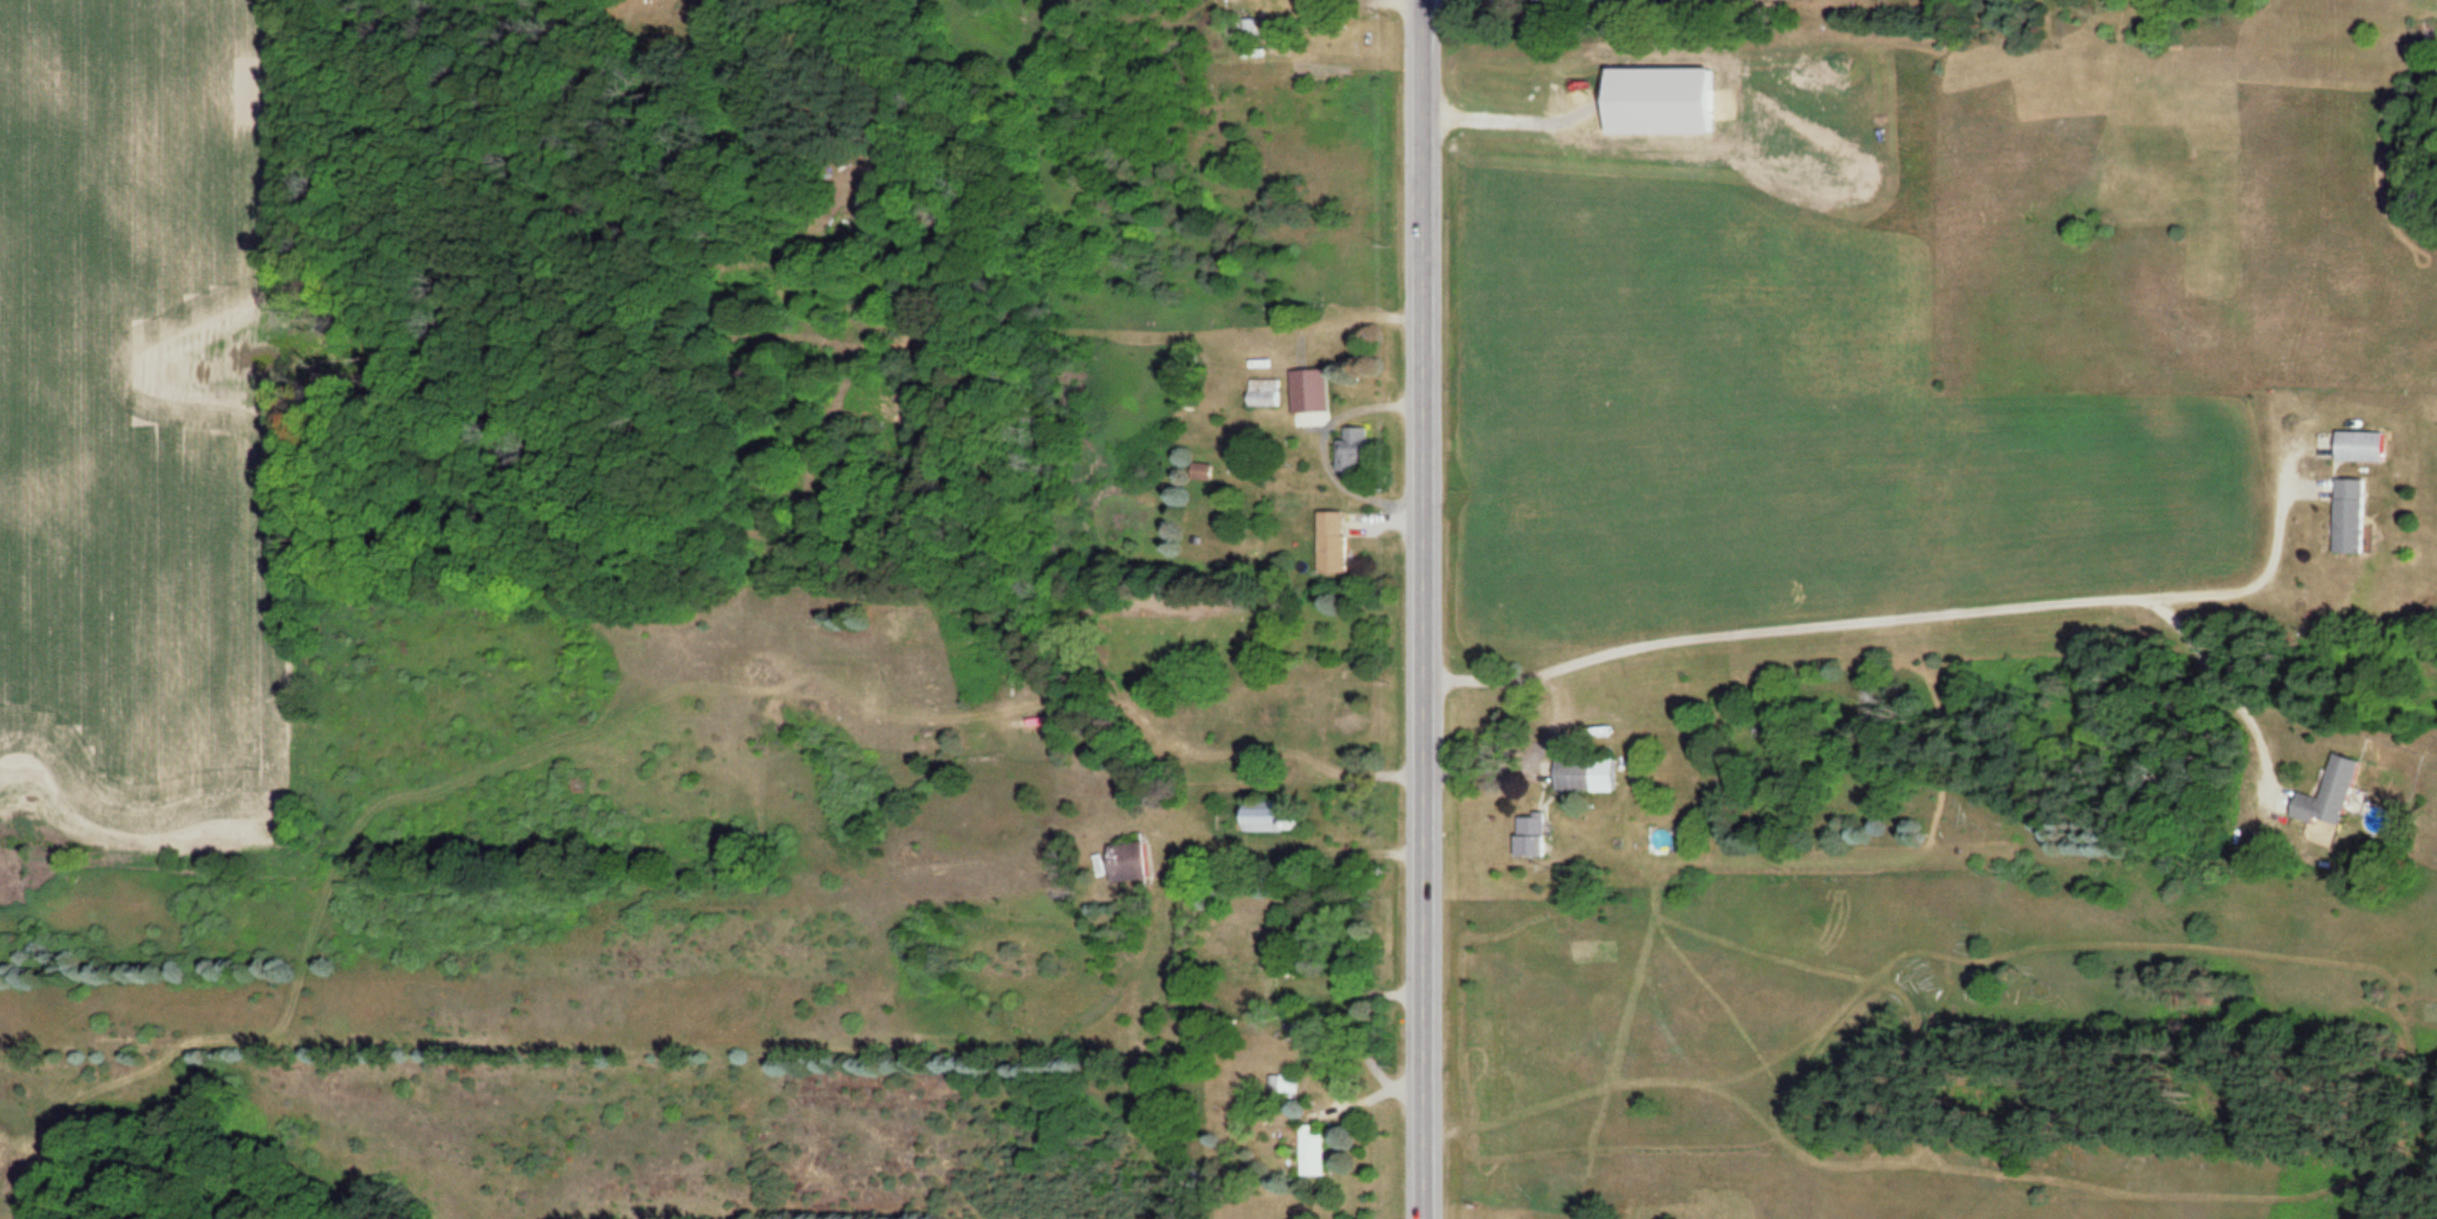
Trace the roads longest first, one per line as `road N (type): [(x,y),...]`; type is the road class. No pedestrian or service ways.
road 1 (primary): [(1422,1218),(1419,0)]

